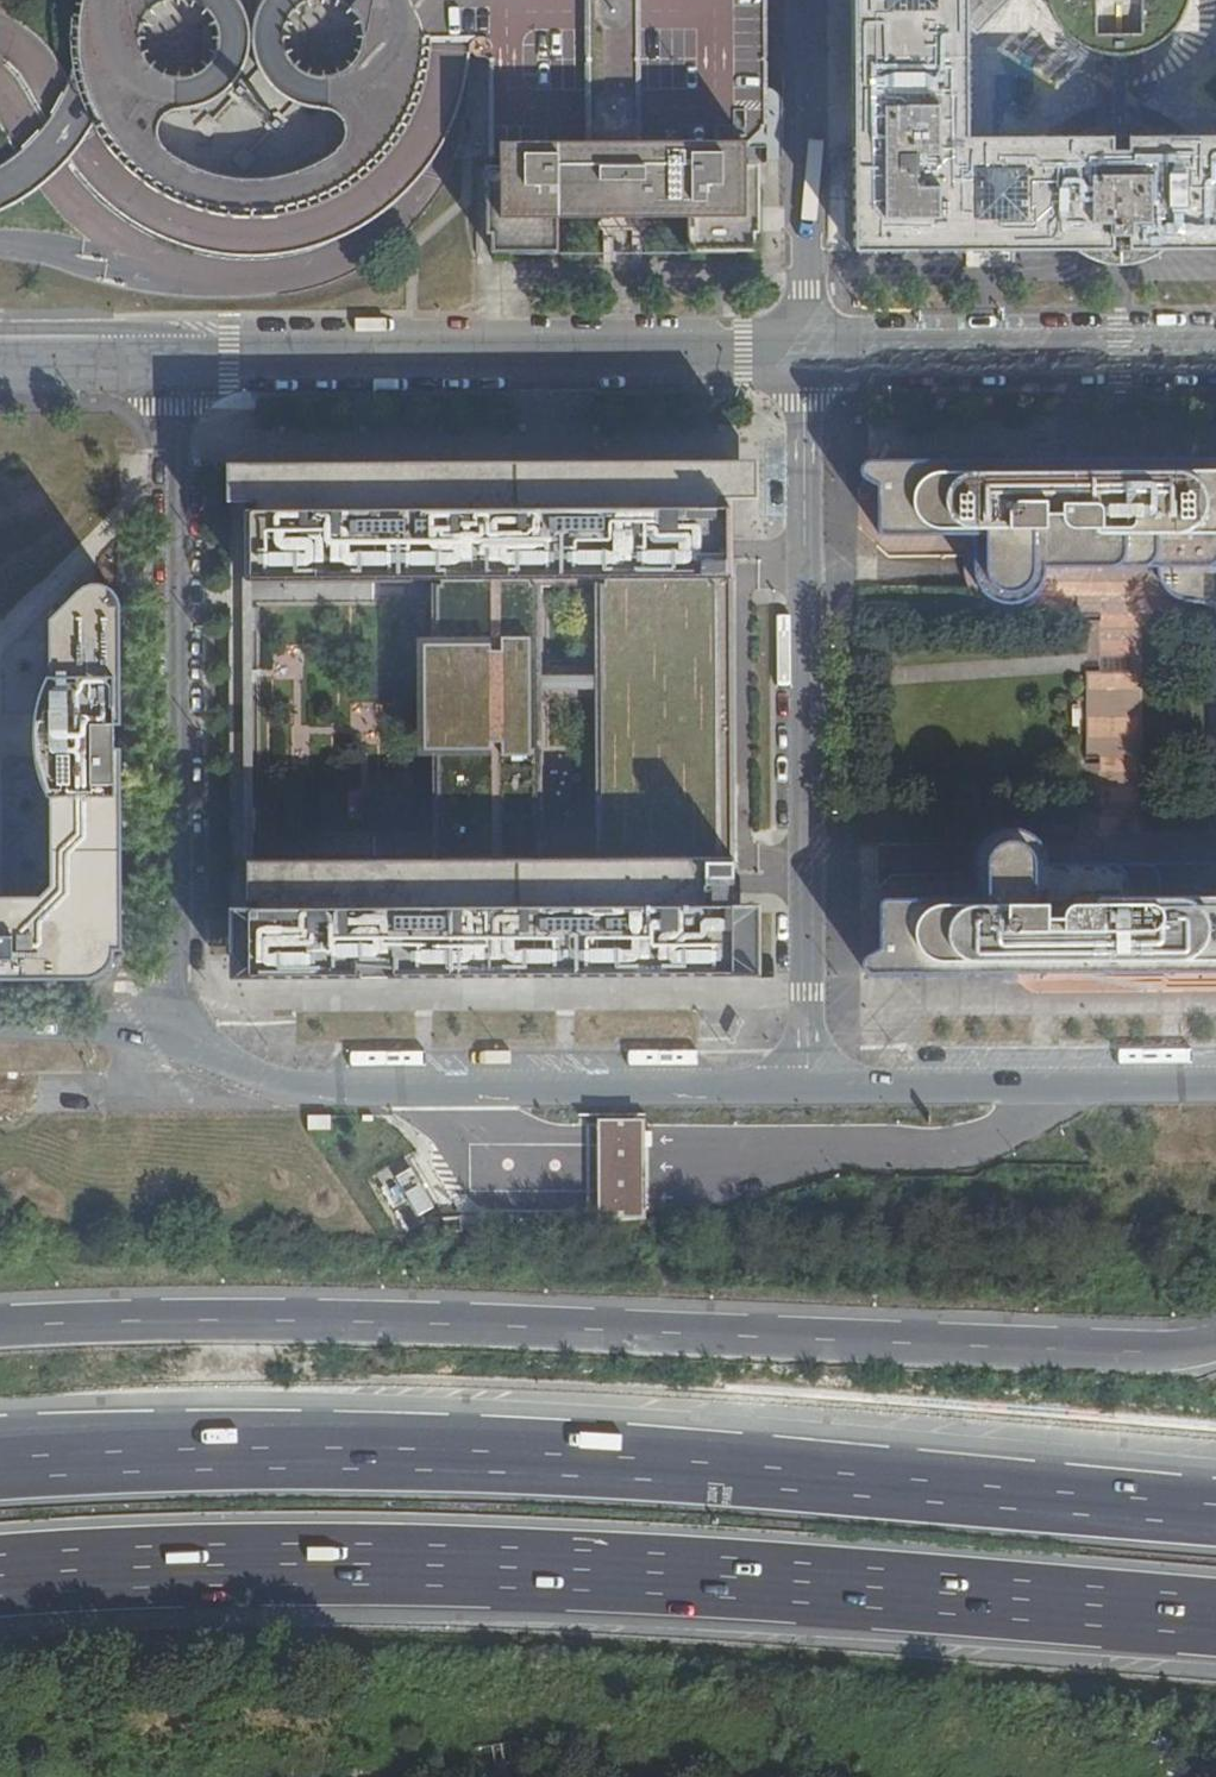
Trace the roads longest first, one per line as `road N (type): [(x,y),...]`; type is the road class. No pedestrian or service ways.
road 1 (motorway): [(0,1579),(150,1568),(478,1574),(1215,1623)]
road 2 (motorway): [(1215,1511),(395,1454),(0,1463)]
road 3 (motorway): [(1215,1343),(1116,1352),(352,1322),(0,1327)]
road 4 (unclassified): [(809,1086),(803,354)]
road 5 (unclassified): [(184,1042),(174,357)]
road 6 (unclassified): [(809,1086),(270,1082),(184,1042)]
road 7 (unclassified): [(174,357),(803,354)]
road 8 (unclassified): [(803,354),(1215,351)]
road 9 (unclassified): [(1215,1084),(809,1086)]
road 10 (unclassified): [(184,1042),(0,1032)]
road 11 (unclassified): [(0,358),(174,357)]

